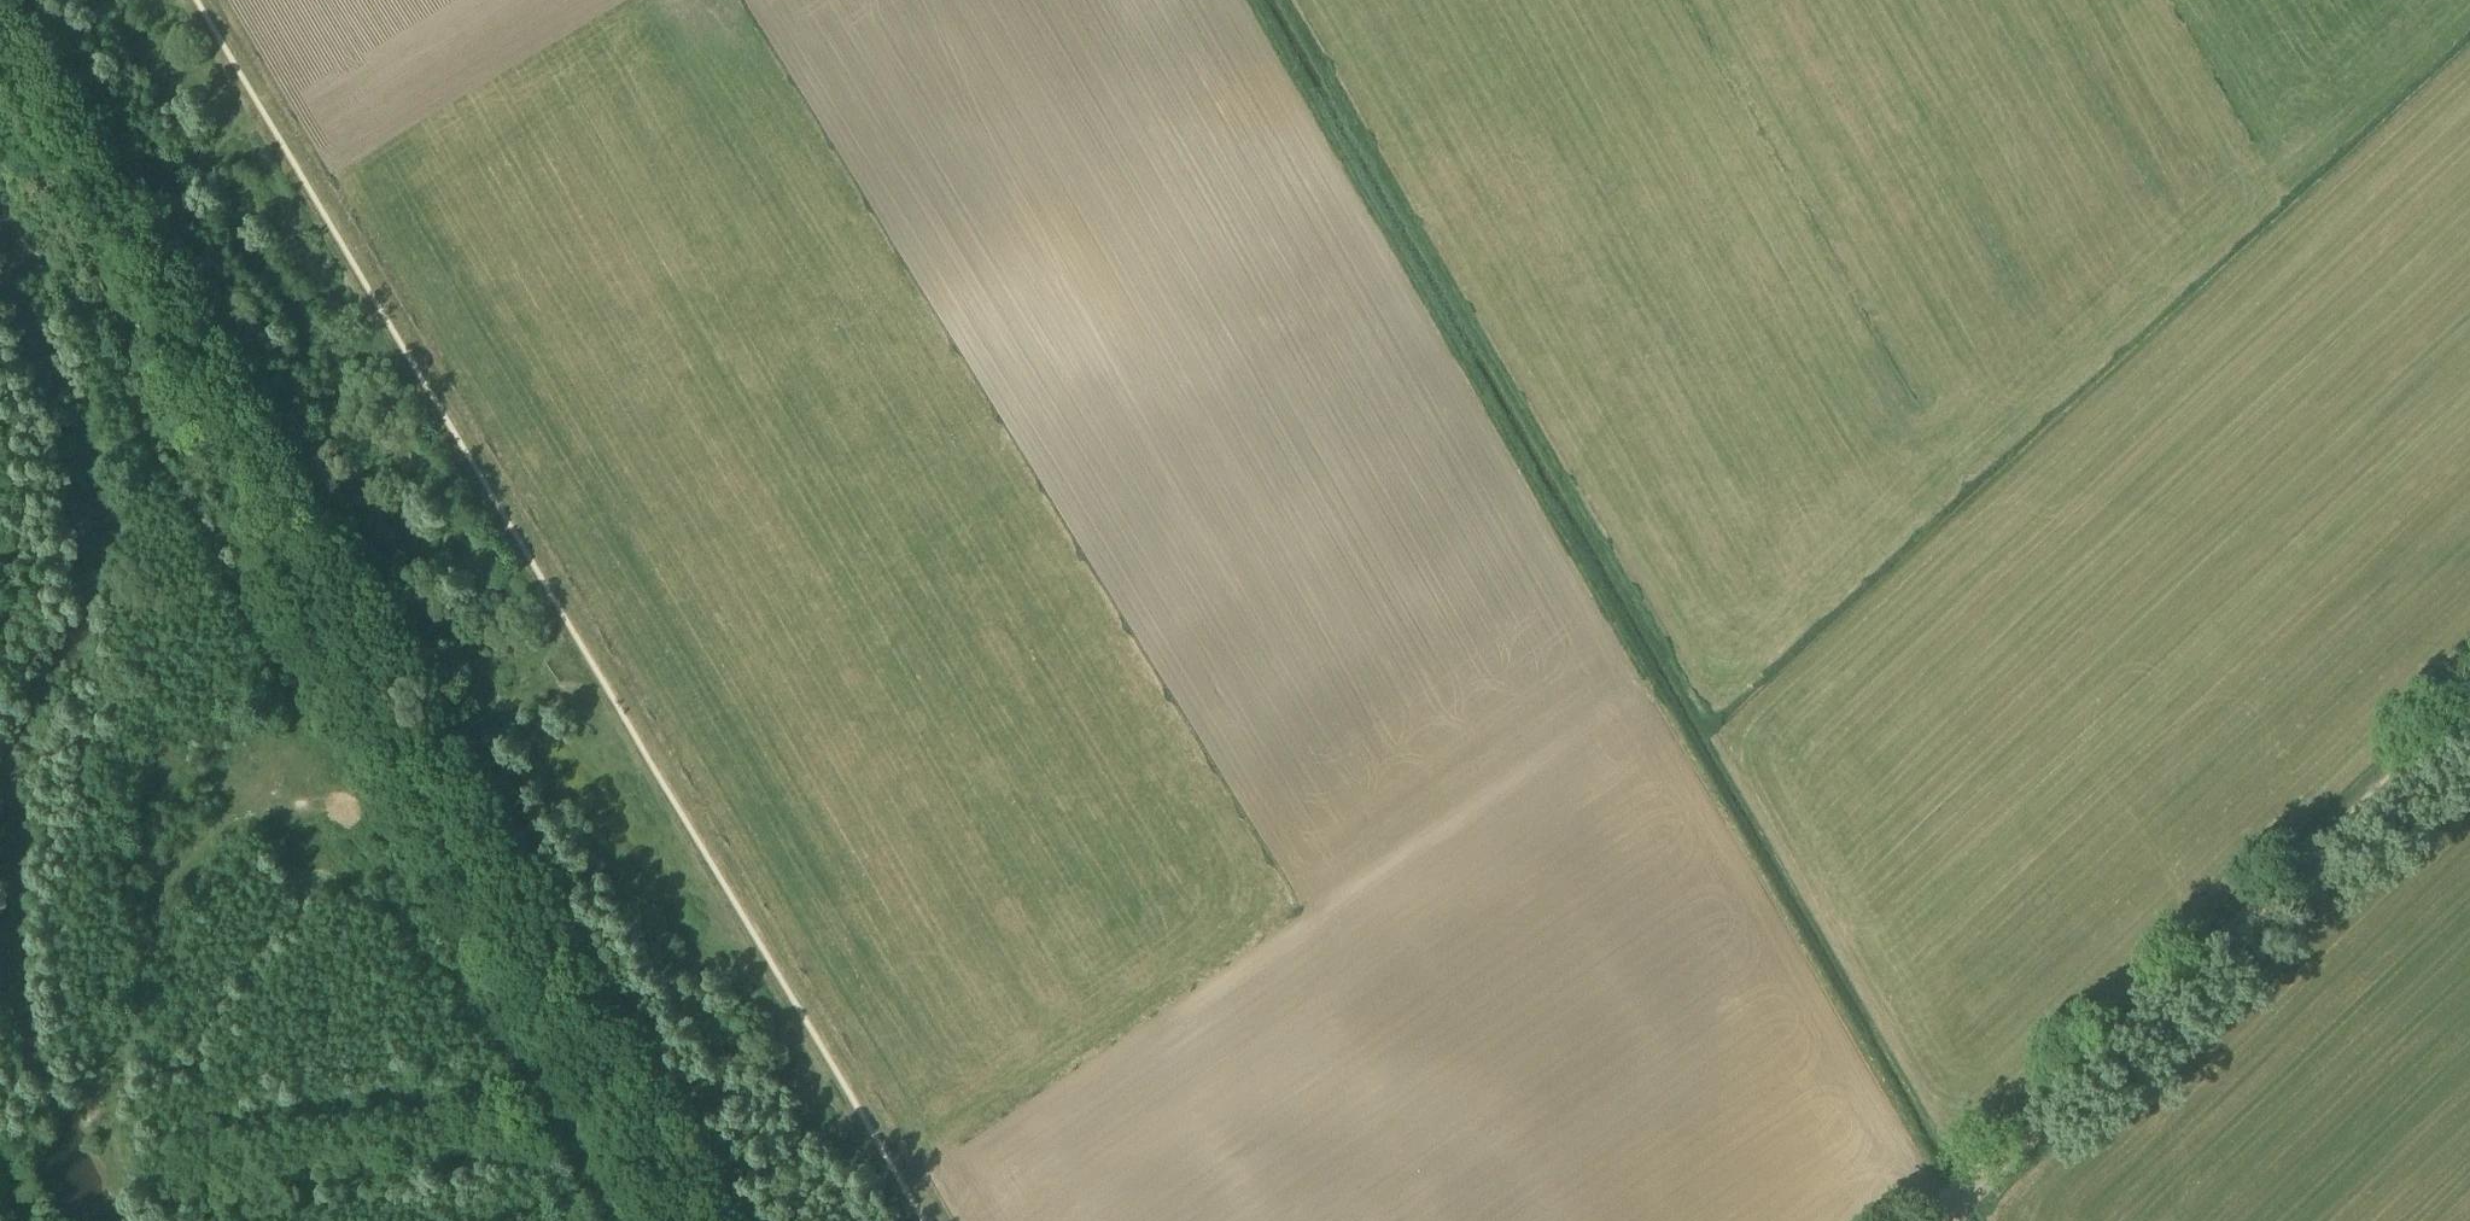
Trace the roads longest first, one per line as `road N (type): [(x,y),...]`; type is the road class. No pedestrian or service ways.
road 1 (track): [(1938,1220),(2469,719)]

